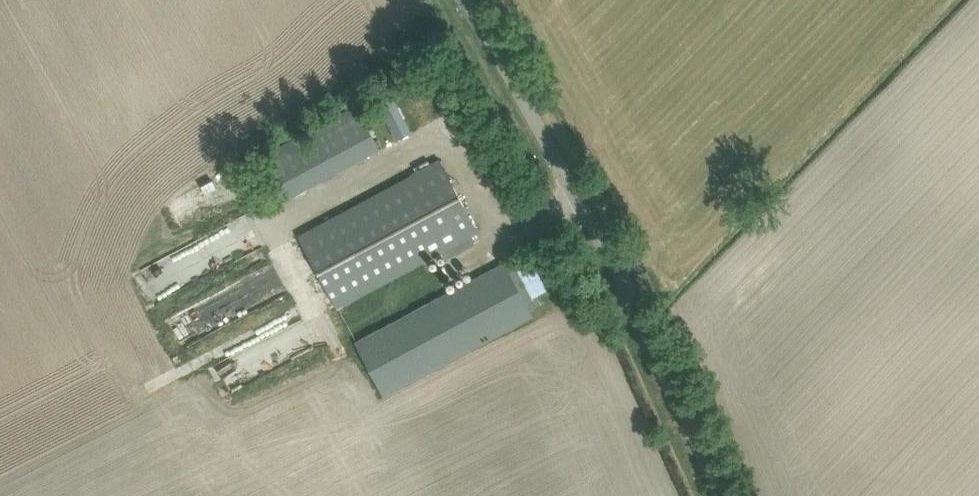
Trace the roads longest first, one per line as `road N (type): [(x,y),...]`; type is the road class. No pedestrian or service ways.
road 1 (unclassified): [(470,0),(616,269),(720,495)]

